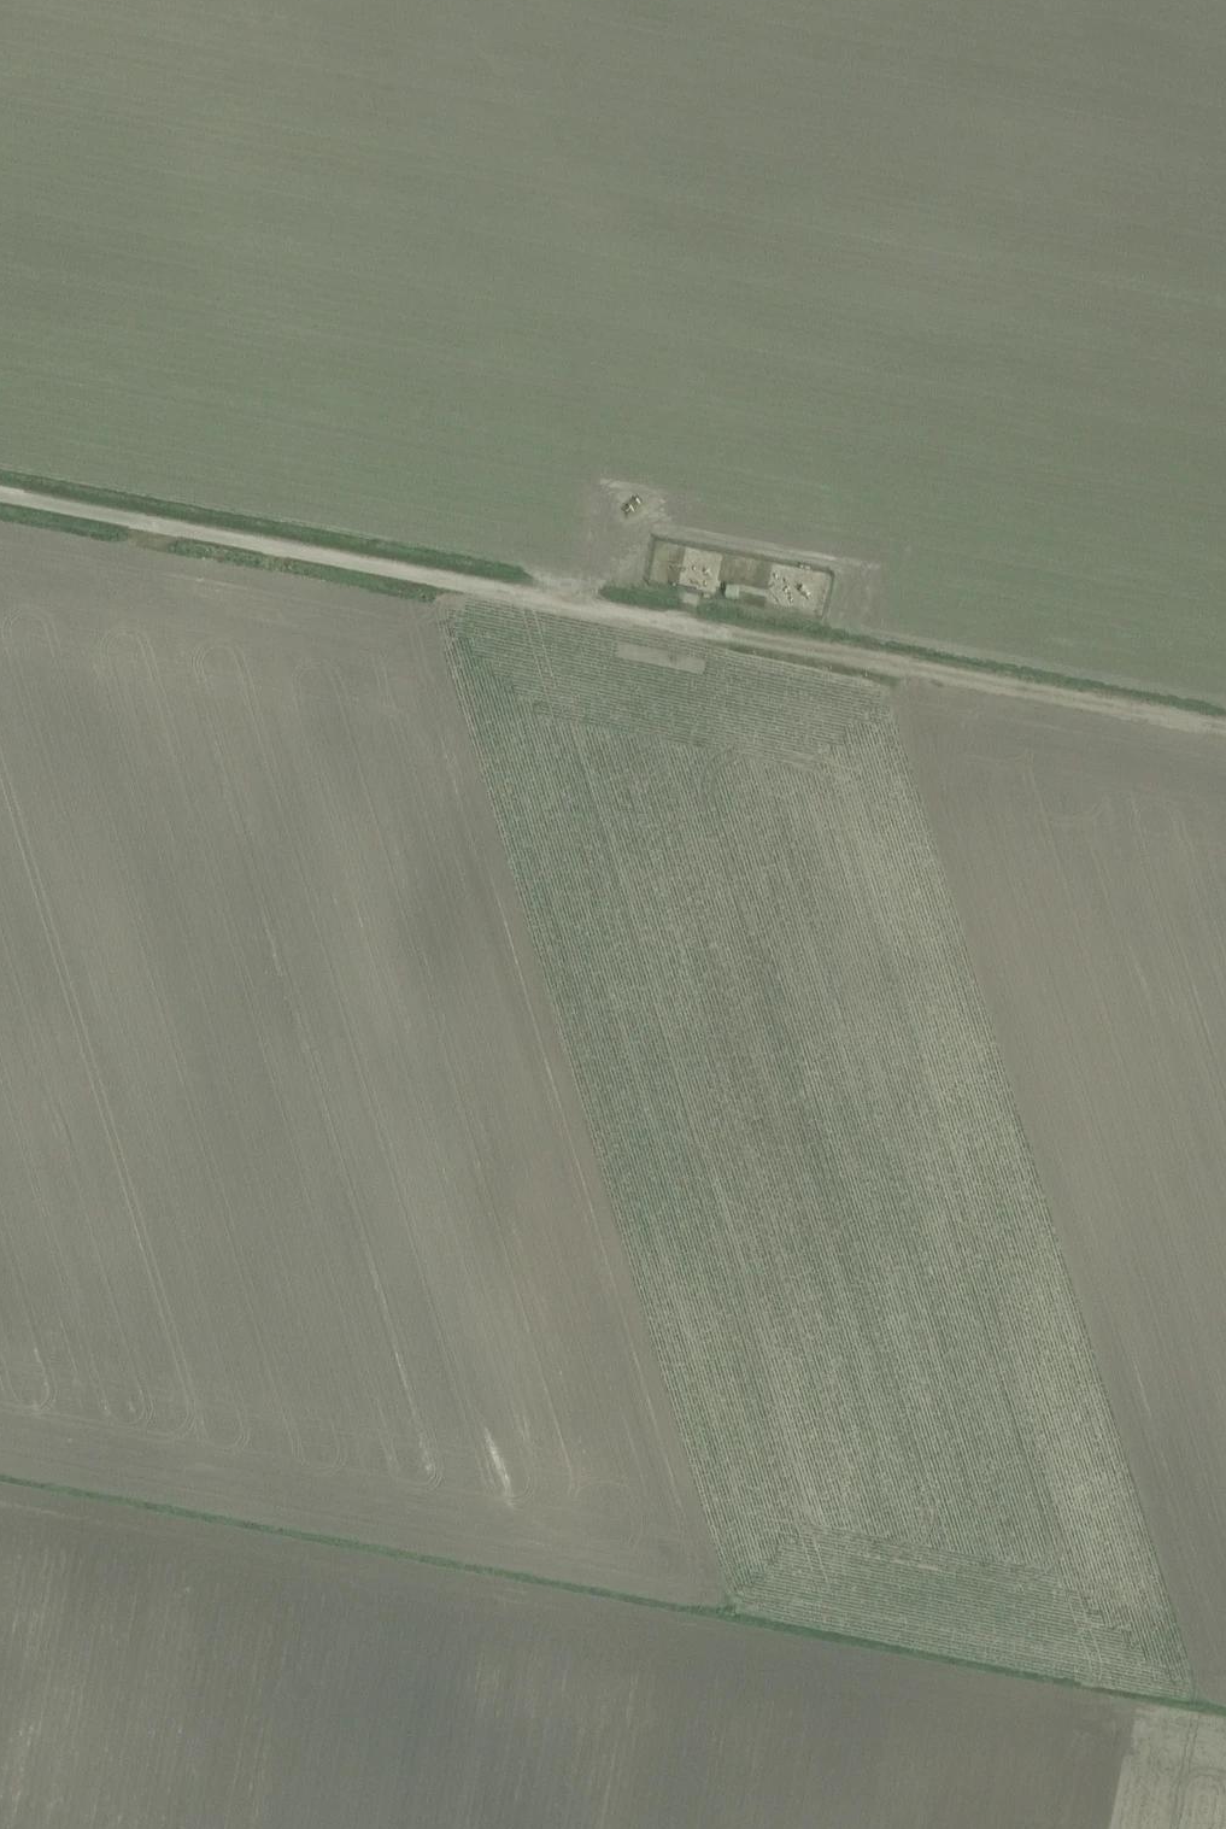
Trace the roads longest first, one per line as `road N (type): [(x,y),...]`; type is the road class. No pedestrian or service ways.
road 1 (unclassified): [(727,622),(0,487)]
road 2 (track): [(1225,727),(929,671),(727,622)]

